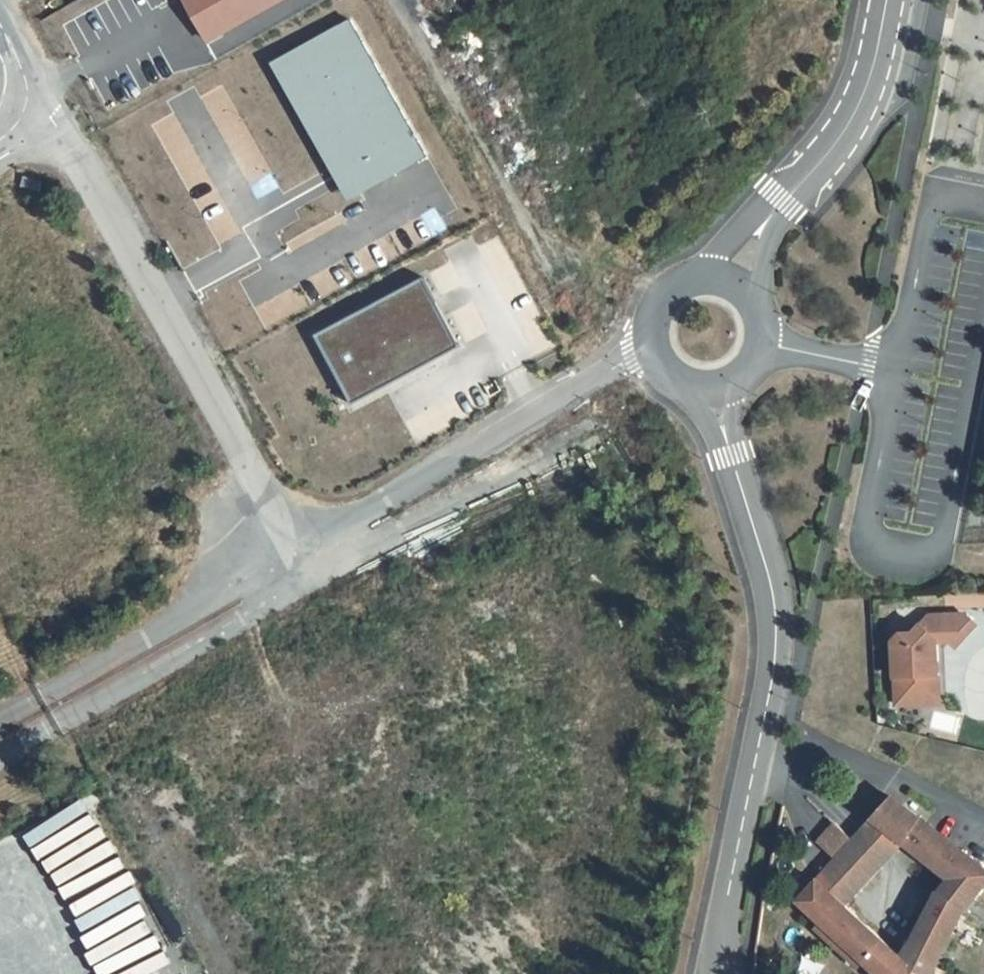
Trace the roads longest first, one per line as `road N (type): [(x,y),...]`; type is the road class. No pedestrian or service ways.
road 1 (unclassified): [(721,973),(781,636),(731,457)]
road 2 (residential): [(60,122),(289,532),(284,576)]
road 3 (residential): [(326,552),(380,507),(647,337)]
road 4 (residential): [(284,576),(0,742)]
road 5 (unclassified): [(603,426),(401,534),(326,552)]
road 6 (residential): [(782,199),(833,149),(879,51),(890,0)]
road 7 (residential): [(0,14),(60,122)]

